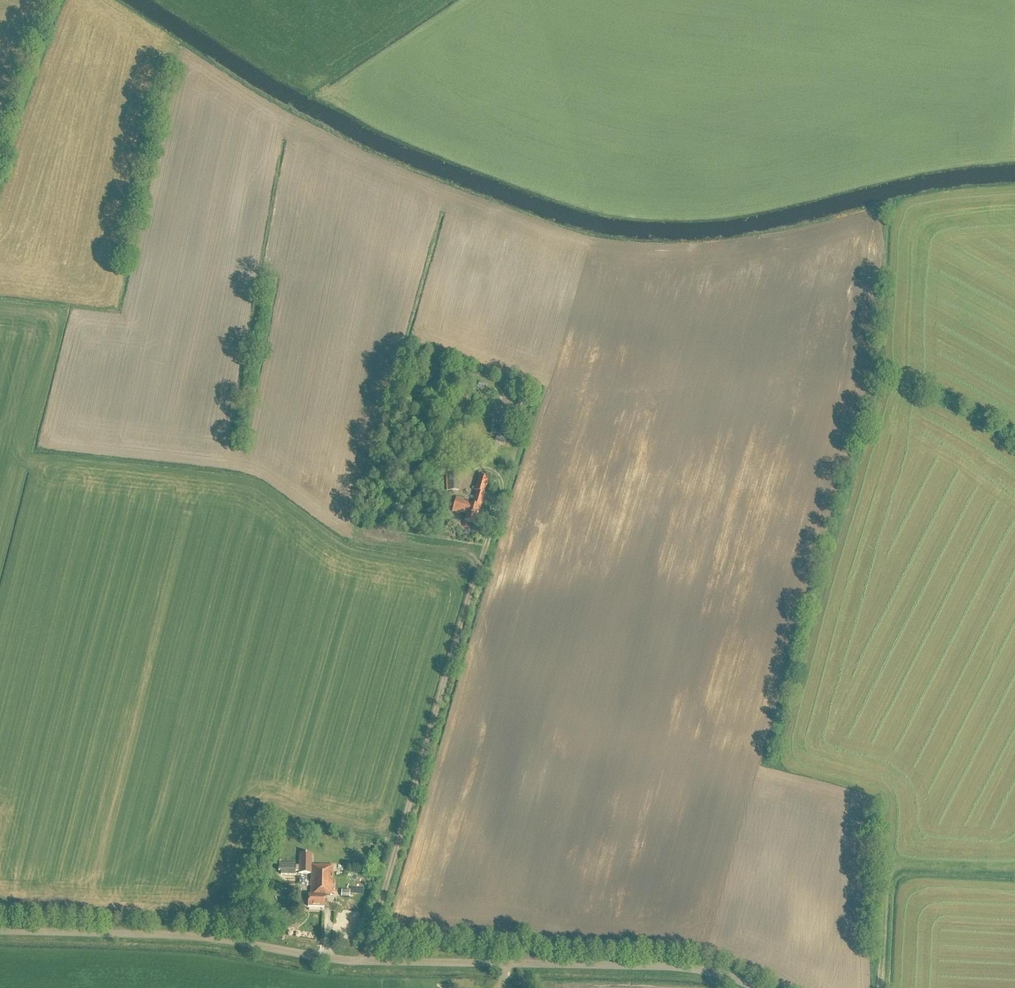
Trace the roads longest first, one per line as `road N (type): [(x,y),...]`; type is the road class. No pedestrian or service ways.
road 1 (unclassified): [(753,987),(673,967),(346,961),(166,935),(0,931)]
road 2 (track): [(363,961),(501,494),(494,472),(470,475)]
road 3 (track): [(1014,868),(901,866),(885,884),(879,987)]

